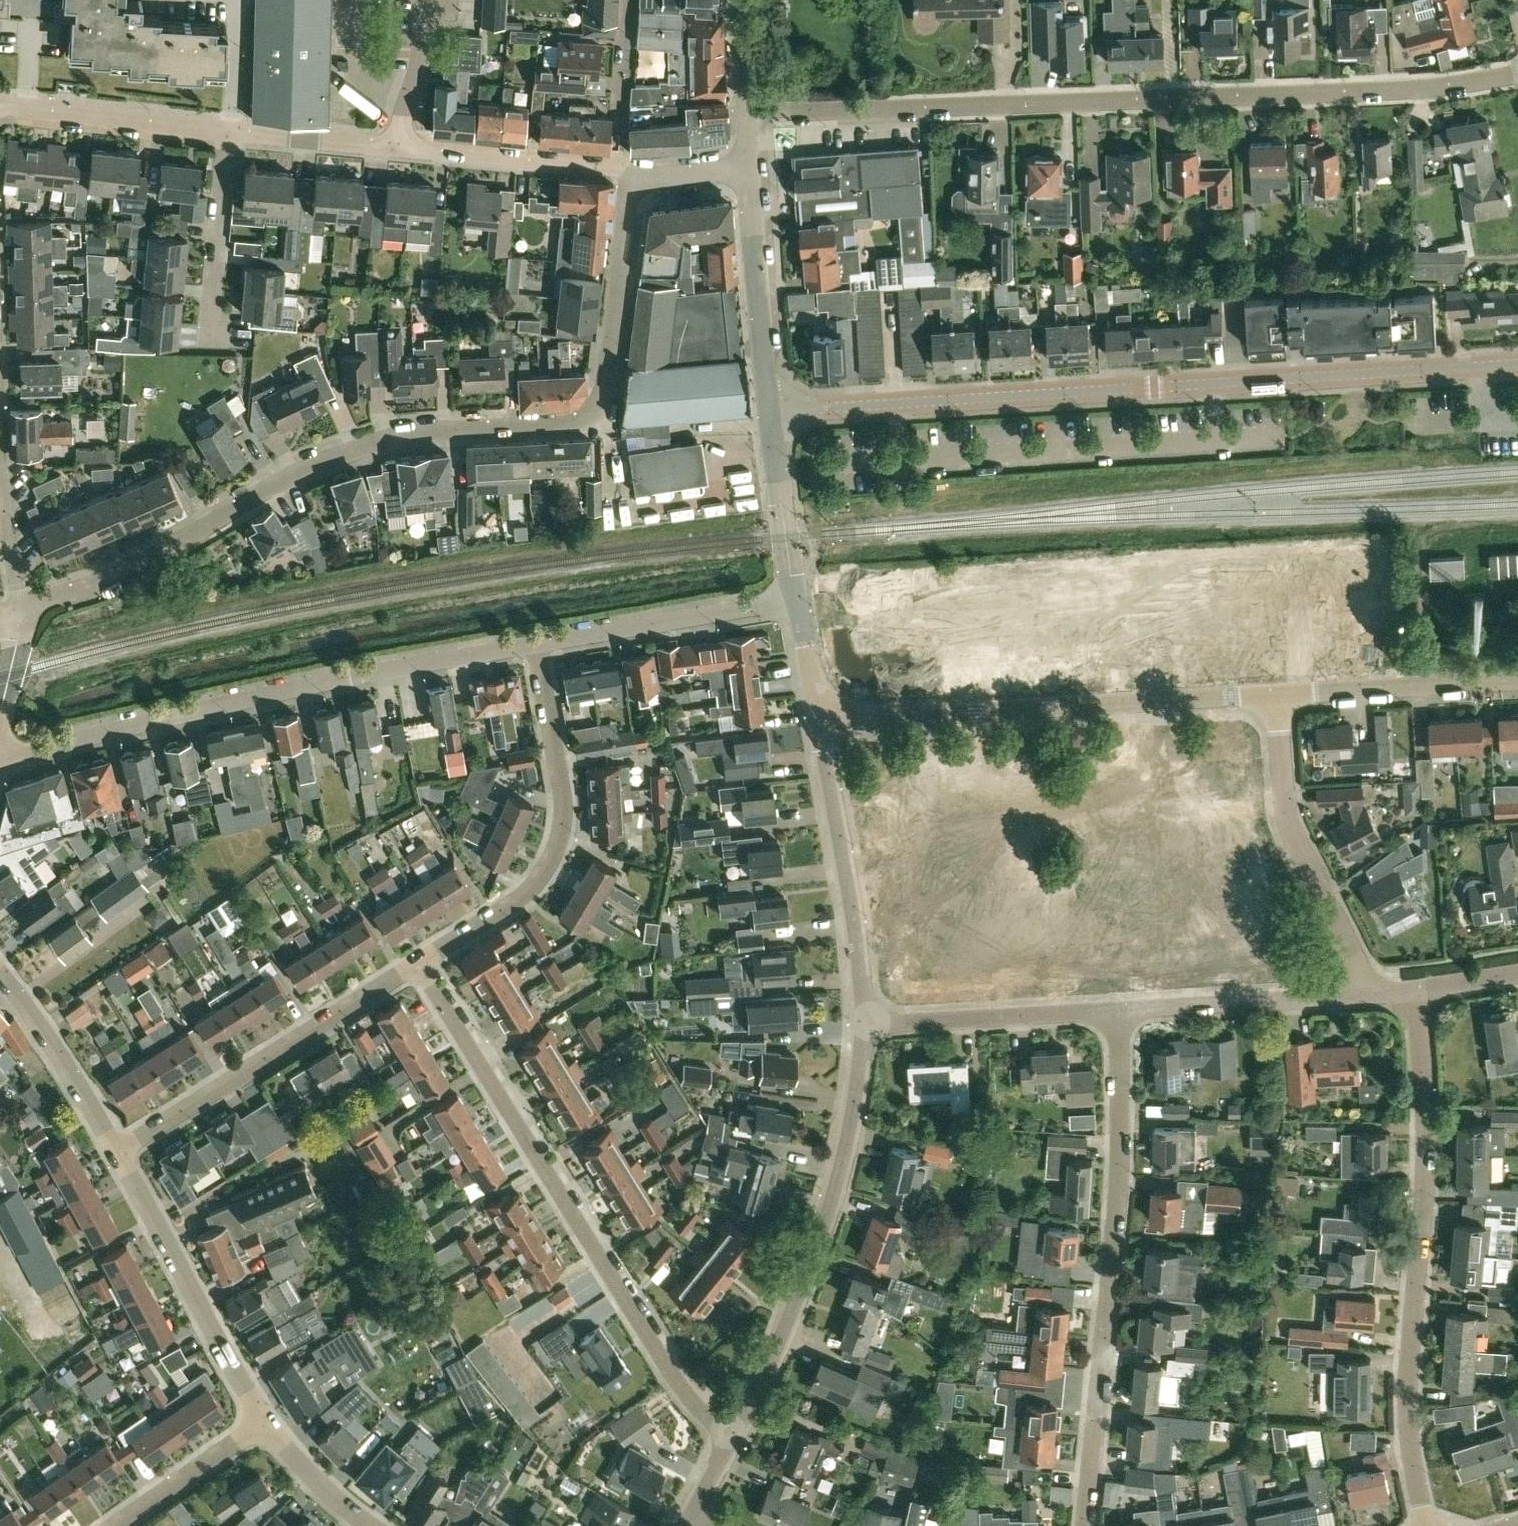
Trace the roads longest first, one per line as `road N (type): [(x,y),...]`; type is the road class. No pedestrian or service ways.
road 1 (residential): [(24,611),(194,536),(338,455),(399,439),(567,430),(594,418),(613,364),(640,172)]
road 2 (residential): [(745,111),(1412,92),(1517,75)]
road 3 (residential): [(770,411),(1517,363)]
road 4 (residential): [(736,1432),(684,1391),(421,966)]
road 5 (residential): [(0,761),(139,721),(534,642)]
road 6 (residential): [(1430,1525),(1413,1400),(1432,1128),(1417,987)]
road 7 (residential): [(1089,1525),(1122,1175),(1118,1008)]
road 8 (residential): [(822,721),(1277,689)]
road 9 (residential): [(736,1432),(826,1221),(854,1109),(863,1023)]
road 10 (residential): [(421,966),(530,897),(561,851),(565,788),(534,642)]
road 11 (residential): [(123,1155),(421,966)]
road 12 (residential): [(1358,994),(1351,947),(1285,808),(1277,689)]
road 13 (residential): [(265,1427),(123,1155)]
road 14 (residential): [(863,1023),(822,721)]
road 15 (residential): [(534,642),(795,597)]
road 16 (residential): [(863,1023),(1118,1008)]
road 17 (residential): [(770,411),(746,164)]
road 18 (residential): [(1277,689),(1517,675)]
road 19 (residential): [(1118,1008),(1358,994)]
road 20 (residential): [(230,134),(0,106)]
road 21 (residential): [(620,169),(395,149)]
road 22 (residential): [(123,1155),(0,976)]
road 23 (residential): [(220,344),(230,134)]
road 24 (residential): [(795,597),(770,411)]
road 25 (residential): [(24,611),(7,529),(0,428)]
road 26 (residential): [(620,169),(631,0)]
road 27 (residential): [(127,1525),(265,1427)]
road 28 (residential): [(395,149),(230,134)]
road 29 (residential): [(395,149),(427,53),(429,0)]
road 30 (residential): [(369,1525),(321,1490),(265,1427)]
road 31 (residential): [(822,721),(795,597)]

